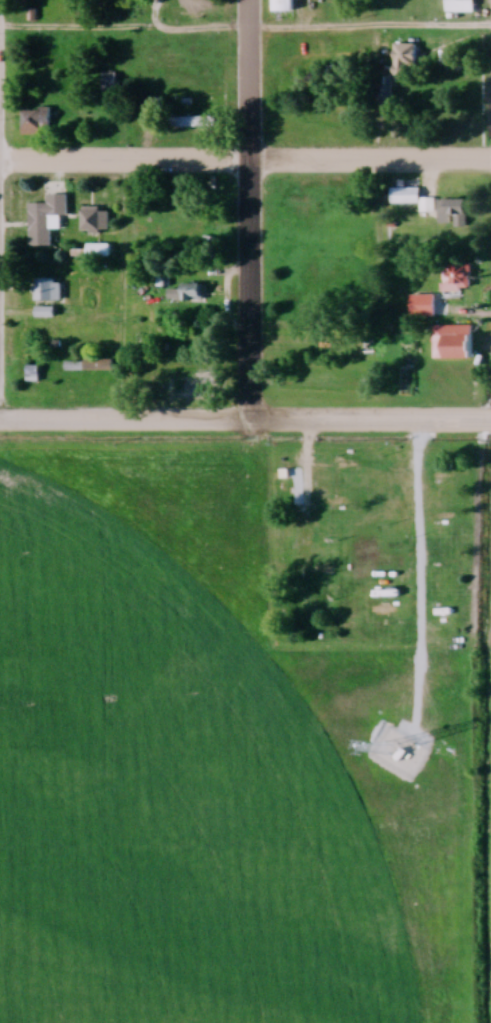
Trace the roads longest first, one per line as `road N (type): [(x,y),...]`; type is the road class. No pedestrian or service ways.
road 1 (residential): [(490,423),(0,421)]
road 2 (residential): [(490,163),(0,162)]
road 3 (residential): [(253,423),(249,0)]

